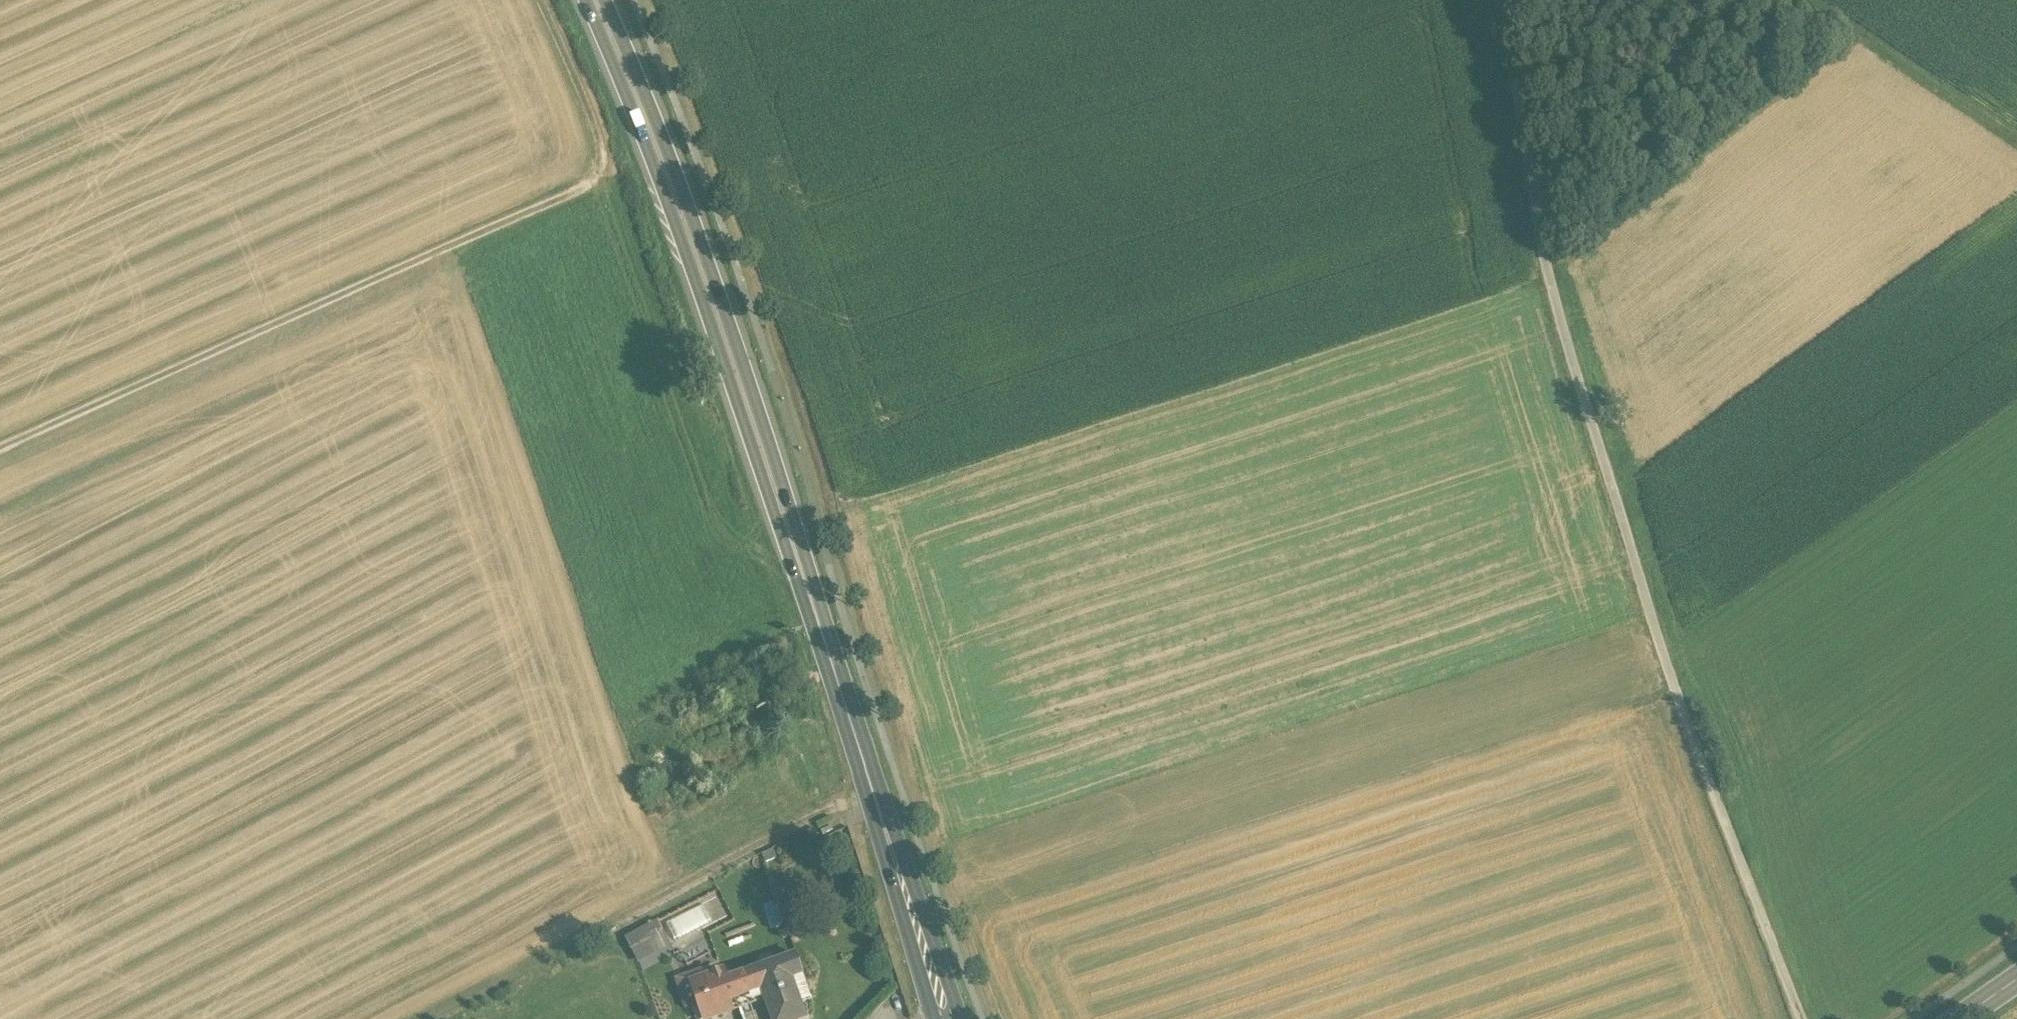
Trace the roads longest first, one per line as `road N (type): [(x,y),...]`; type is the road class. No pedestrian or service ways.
road 1 (primary): [(947,1018),(700,247),(600,0)]
road 2 (track): [(1802,1018),(1647,604),(1554,306),(1499,0)]
road 3 (track): [(0,450),(581,192),(595,179),(596,148),(540,0)]
road 4 (track): [(424,1018),(877,790)]
road 5 (track): [(2016,139),(1802,0)]

